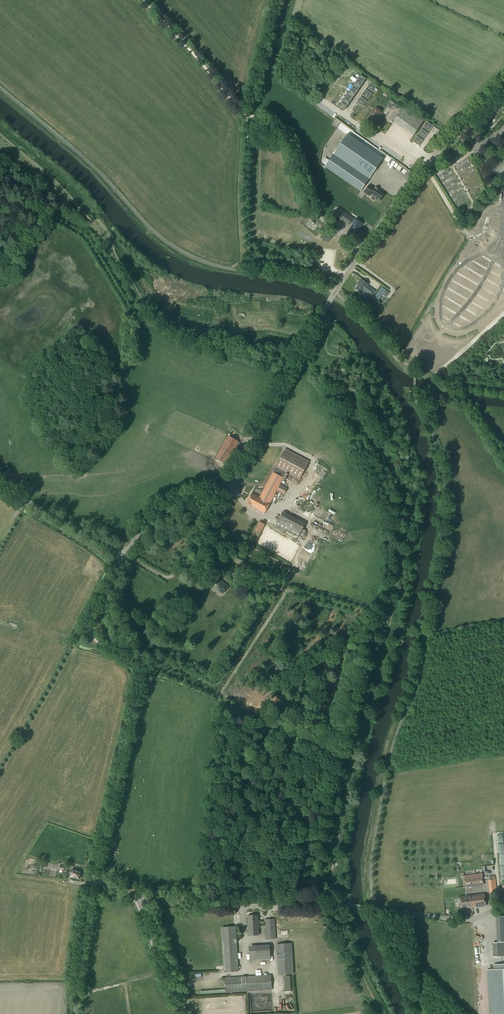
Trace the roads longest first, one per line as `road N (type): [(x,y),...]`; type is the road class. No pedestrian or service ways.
road 1 (track): [(185,559),(370,614),(342,743),(230,700)]
road 2 (unclassified): [(94,881),(139,679),(131,661),(95,635),(92,621),(125,555)]
road 3 (track): [(287,376),(182,347),(129,312),(83,236),(37,207),(0,200)]
road 4 (unclassified): [(125,555),(160,508),(227,484),(335,293)]
road 5 (track): [(361,252),(310,207),(283,138),(238,108),(143,0)]
road 6 (unclassified): [(503,86),(434,155),(335,293)]
road 7 (unclassified): [(369,908),(233,906),(136,895)]
road 8 (track): [(125,555),(172,578),(227,484)]
road 9 (unclassified): [(0,486),(125,555)]
road 10 (unclassified): [(369,908),(464,920),(503,904)]
road 11 (unclassified): [(76,1013),(94,881)]
road 12 (unclassified): [(183,1013),(136,895)]

